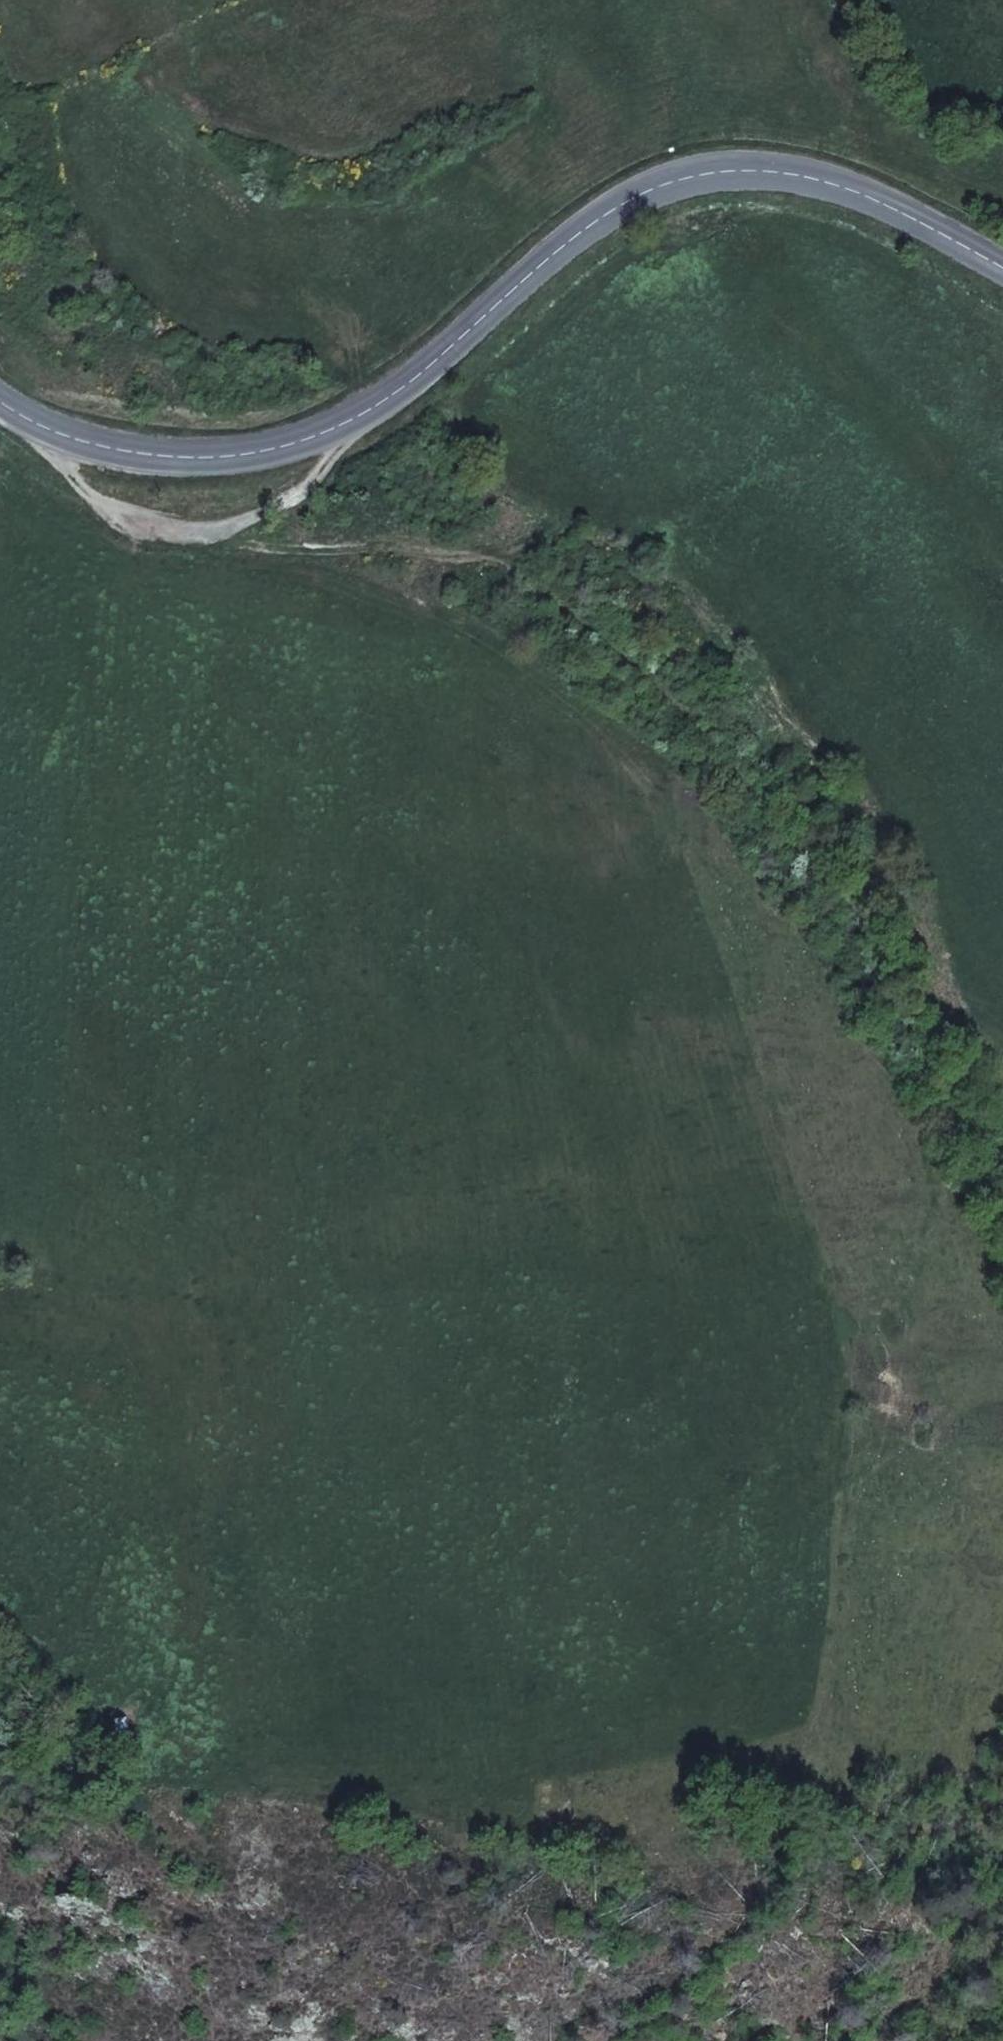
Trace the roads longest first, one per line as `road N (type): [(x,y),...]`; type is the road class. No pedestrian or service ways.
road 1 (secondary): [(1002,256),(967,232),(775,169),(677,181),(573,218),(335,430),(232,468),(125,468),(37,434),(0,407)]

